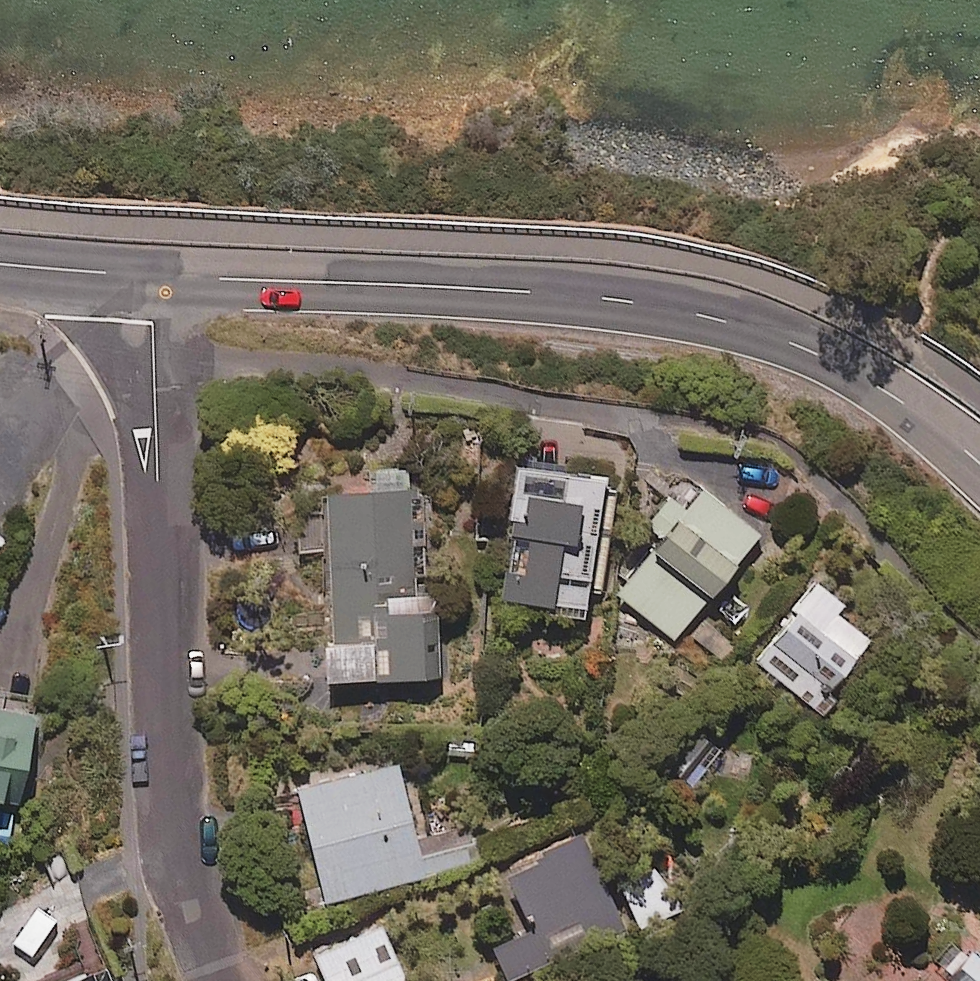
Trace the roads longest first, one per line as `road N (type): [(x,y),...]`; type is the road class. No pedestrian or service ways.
road 1 (secondary): [(979,462),(891,396),(810,350),(716,318),(621,300),(490,288),(150,275)]
road 2 (residential): [(153,359),(171,823),(216,980)]
road 3 (residential): [(153,359),(364,374),(636,420)]
road 4 (secondary): [(150,275),(0,263)]

